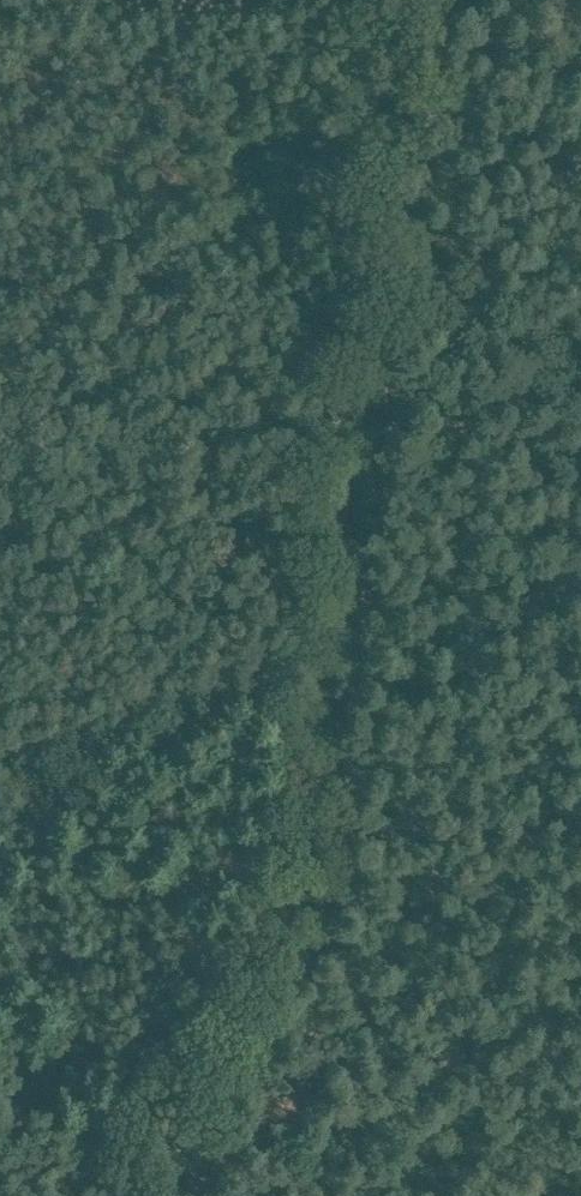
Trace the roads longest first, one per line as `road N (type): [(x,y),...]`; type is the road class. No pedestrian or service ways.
road 1 (track): [(401,248),(580,401)]

